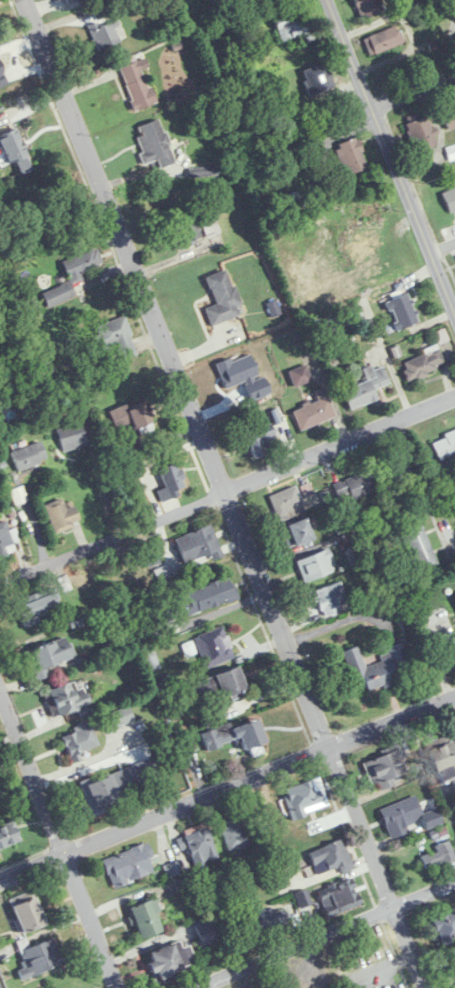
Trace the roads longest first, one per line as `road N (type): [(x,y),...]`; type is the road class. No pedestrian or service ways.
road 1 (residential): [(427,987),(36,0)]
road 2 (residential): [(0,583),(454,395)]
road 3 (residential): [(454,695),(0,878)]
road 4 (tertiary): [(454,302),(326,0)]
road 5 (residential): [(119,987),(0,690)]
road 6 (residential): [(454,886),(196,987)]

